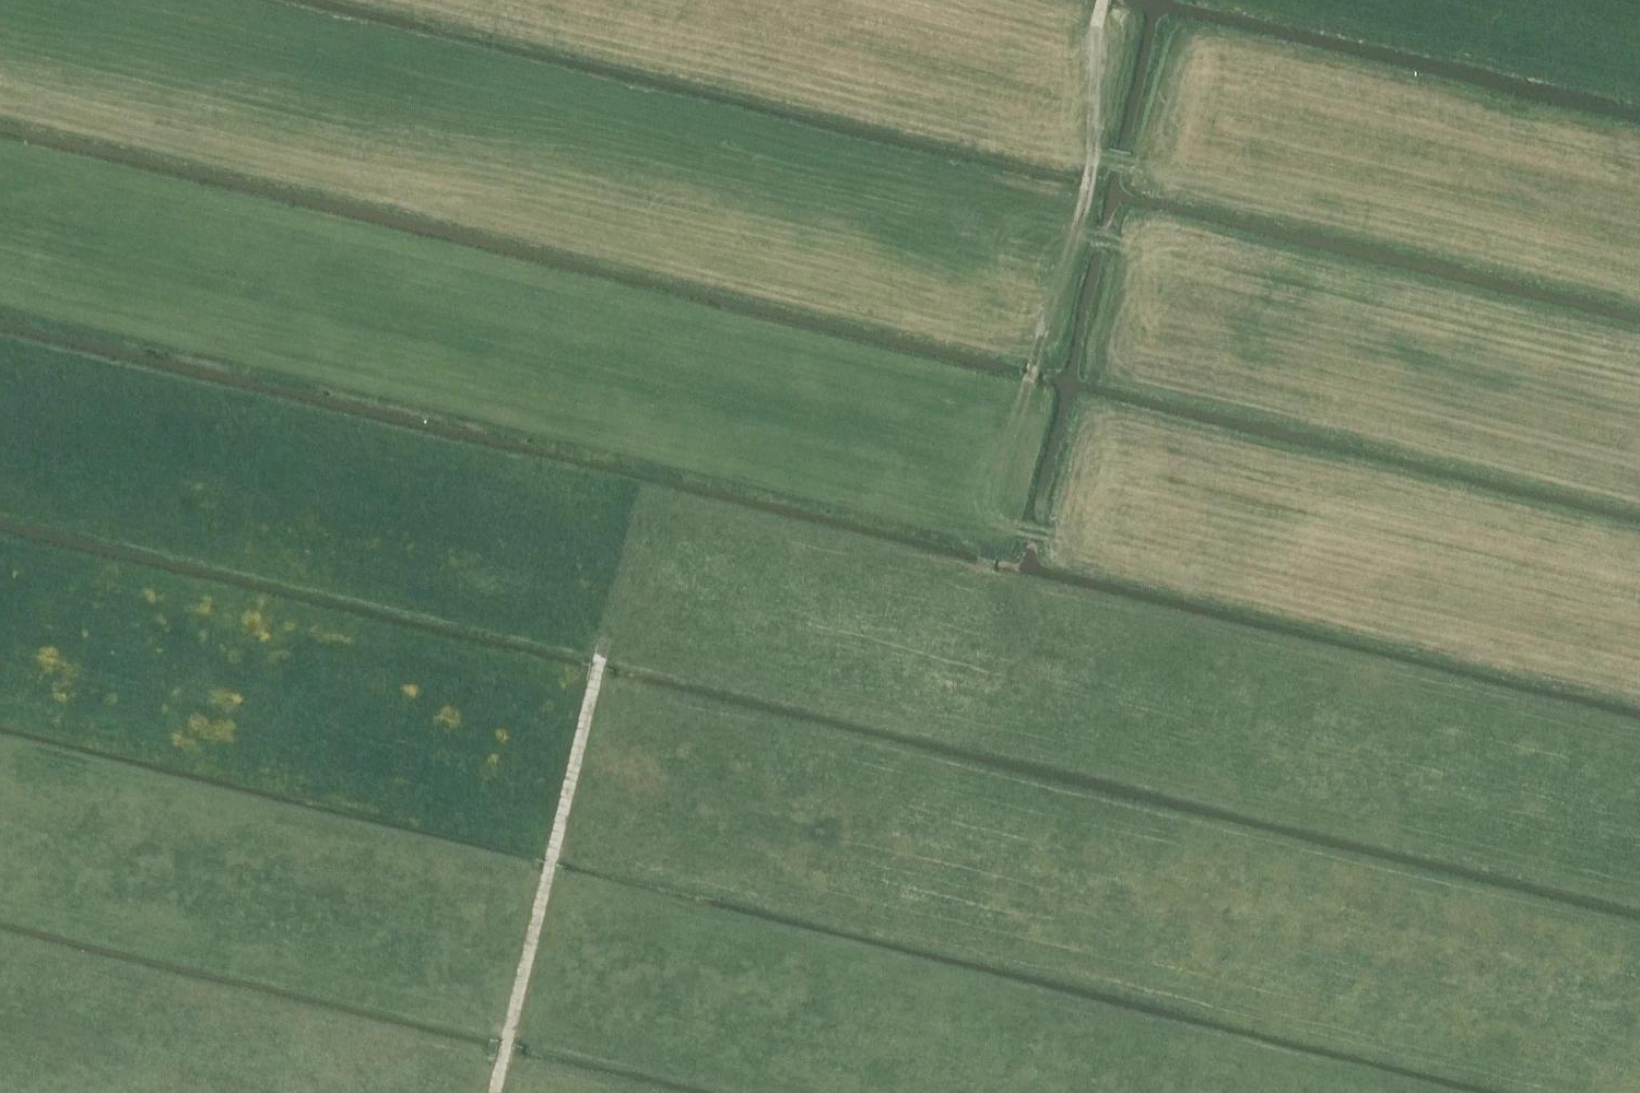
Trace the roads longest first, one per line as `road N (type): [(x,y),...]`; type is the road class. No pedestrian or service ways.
road 1 (track): [(984,576),(1013,433),(1093,173),(1102,0)]
road 2 (track): [(984,576),(1444,740)]
road 3 (track): [(604,647),(494,1092)]
road 4 (track): [(604,647),(984,576)]

